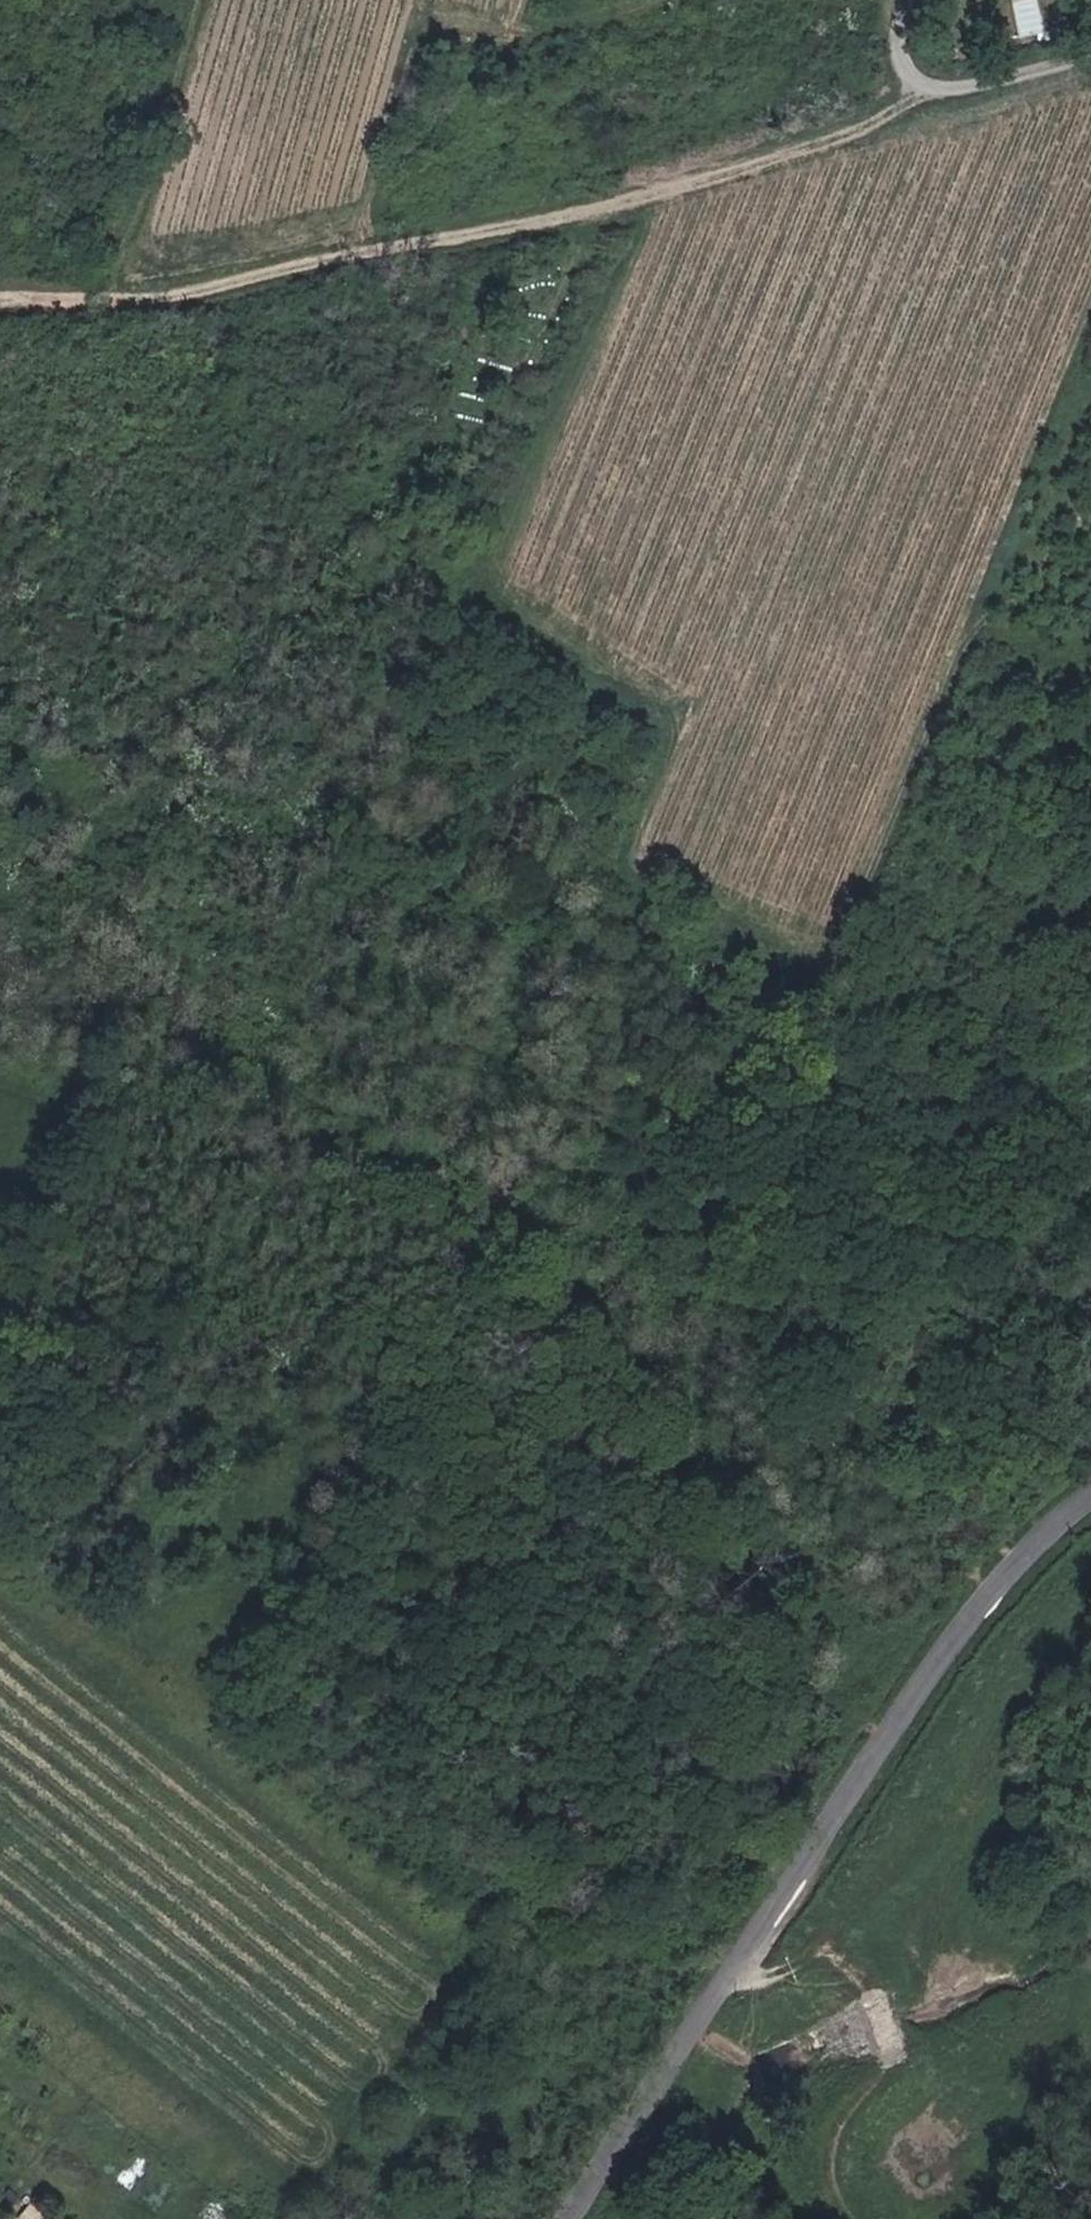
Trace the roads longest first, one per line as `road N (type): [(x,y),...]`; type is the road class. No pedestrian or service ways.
road 1 (track): [(920,87),(891,110),(780,153),(477,236),(240,279),(0,302)]
road 2 (tertiary): [(1090,1487),(992,1587),(928,1682),(595,2218)]

